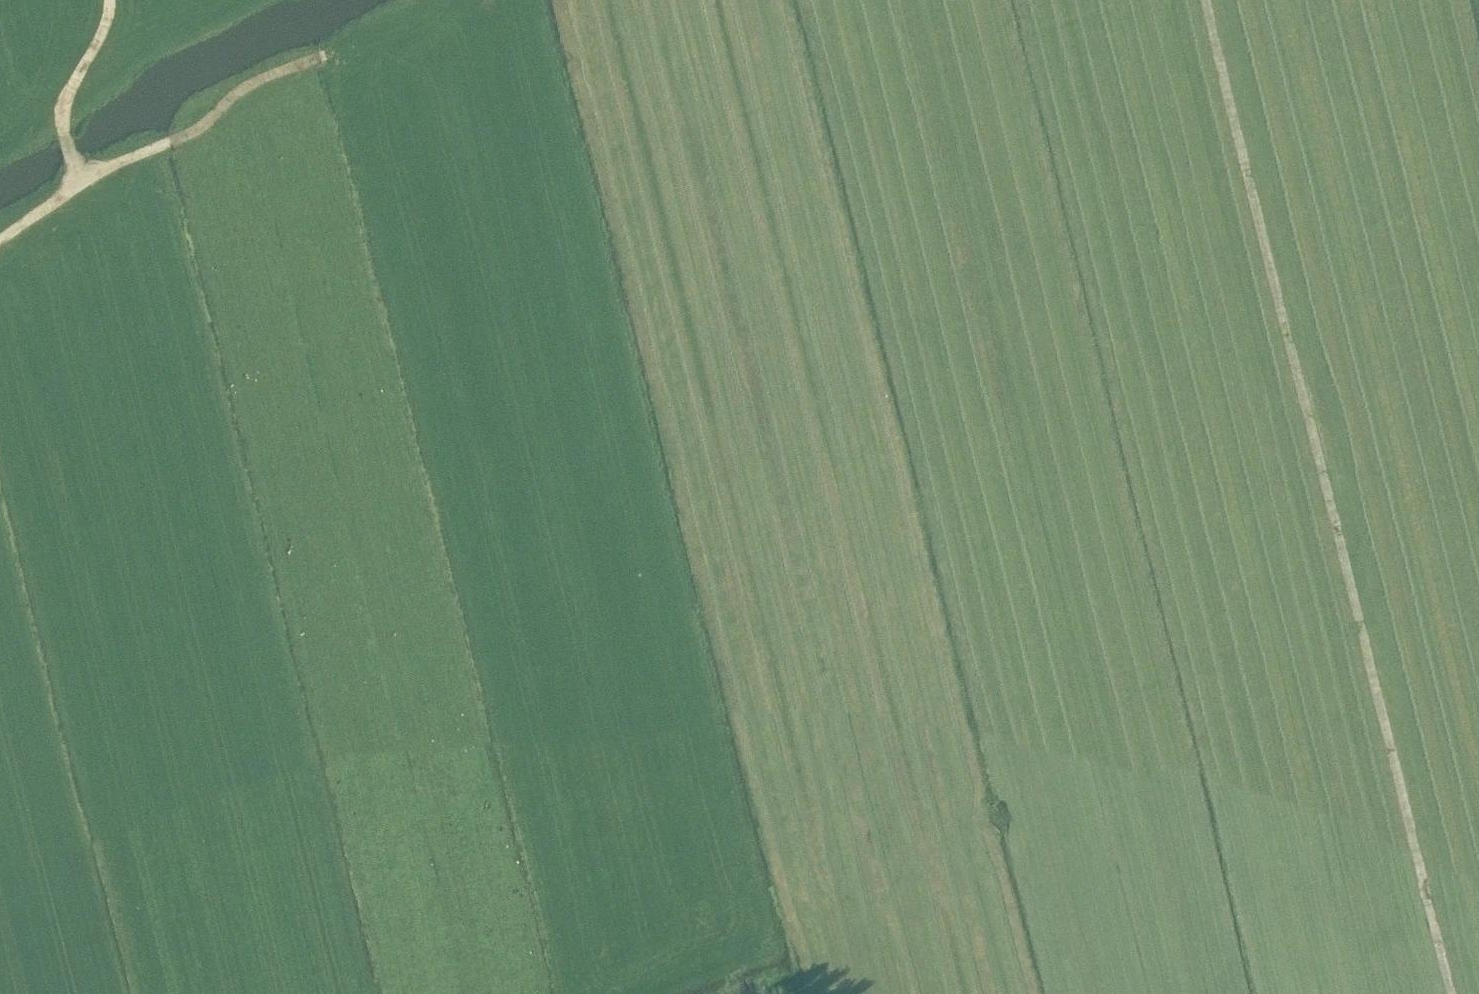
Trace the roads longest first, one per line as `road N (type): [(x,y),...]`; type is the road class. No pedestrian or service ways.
road 1 (track): [(1452,993),(1206,0)]
road 2 (track): [(327,57),(233,100),(206,129),(162,151),(84,181),(77,173)]
road 3 (track): [(112,0),(115,14),(64,102),(77,173)]

